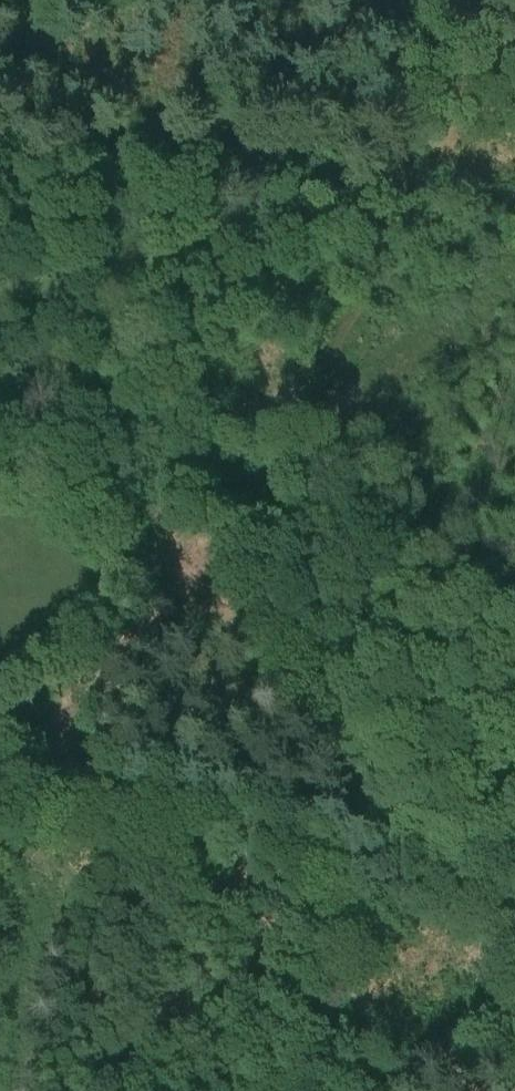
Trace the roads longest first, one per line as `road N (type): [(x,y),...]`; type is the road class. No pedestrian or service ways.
road 1 (track): [(0,730),(78,745),(439,865),(514,965)]
road 2 (track): [(51,740),(351,384)]
road 3 (track): [(467,0),(431,148),(351,384)]

